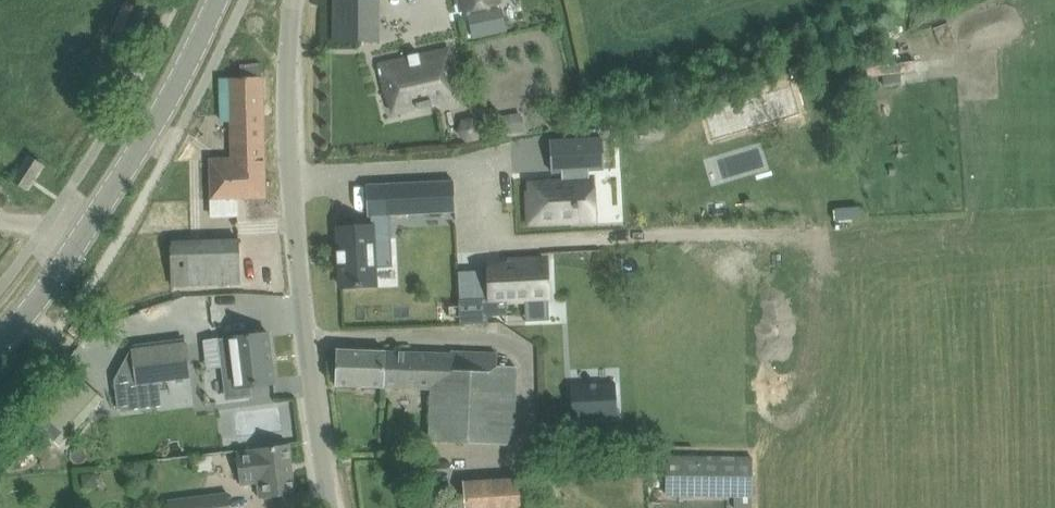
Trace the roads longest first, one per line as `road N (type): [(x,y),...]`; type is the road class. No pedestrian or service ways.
road 1 (unclassified): [(330,507),(290,168),(295,0)]
road 2 (secondary): [(0,342),(46,288),(161,112),(216,0)]

